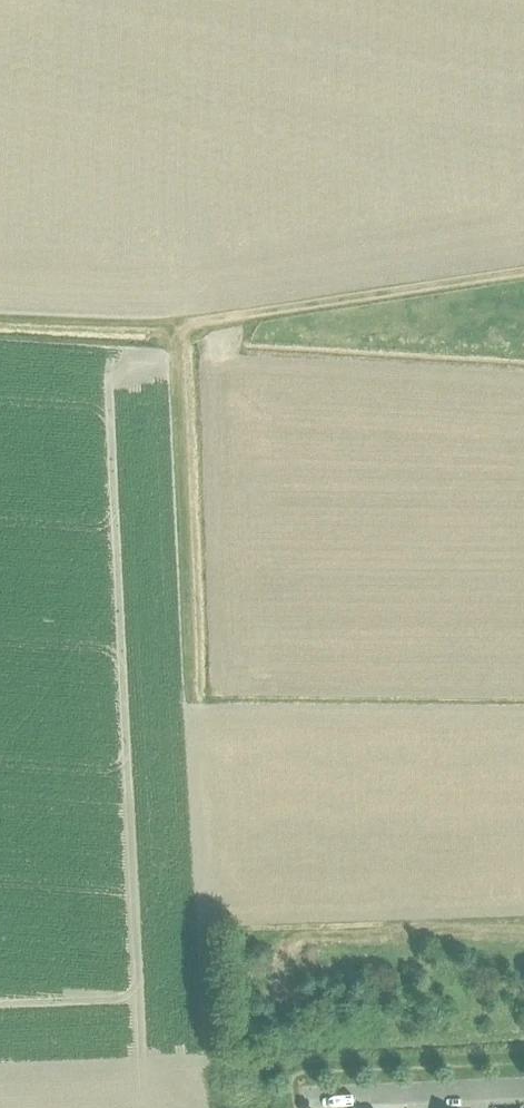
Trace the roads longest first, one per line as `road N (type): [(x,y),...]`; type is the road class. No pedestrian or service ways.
road 1 (residential): [(523,1087),(44,1100)]
road 2 (track): [(194,694),(186,329)]
road 3 (track): [(186,329),(523,274)]
road 4 (track): [(186,329),(0,317)]

